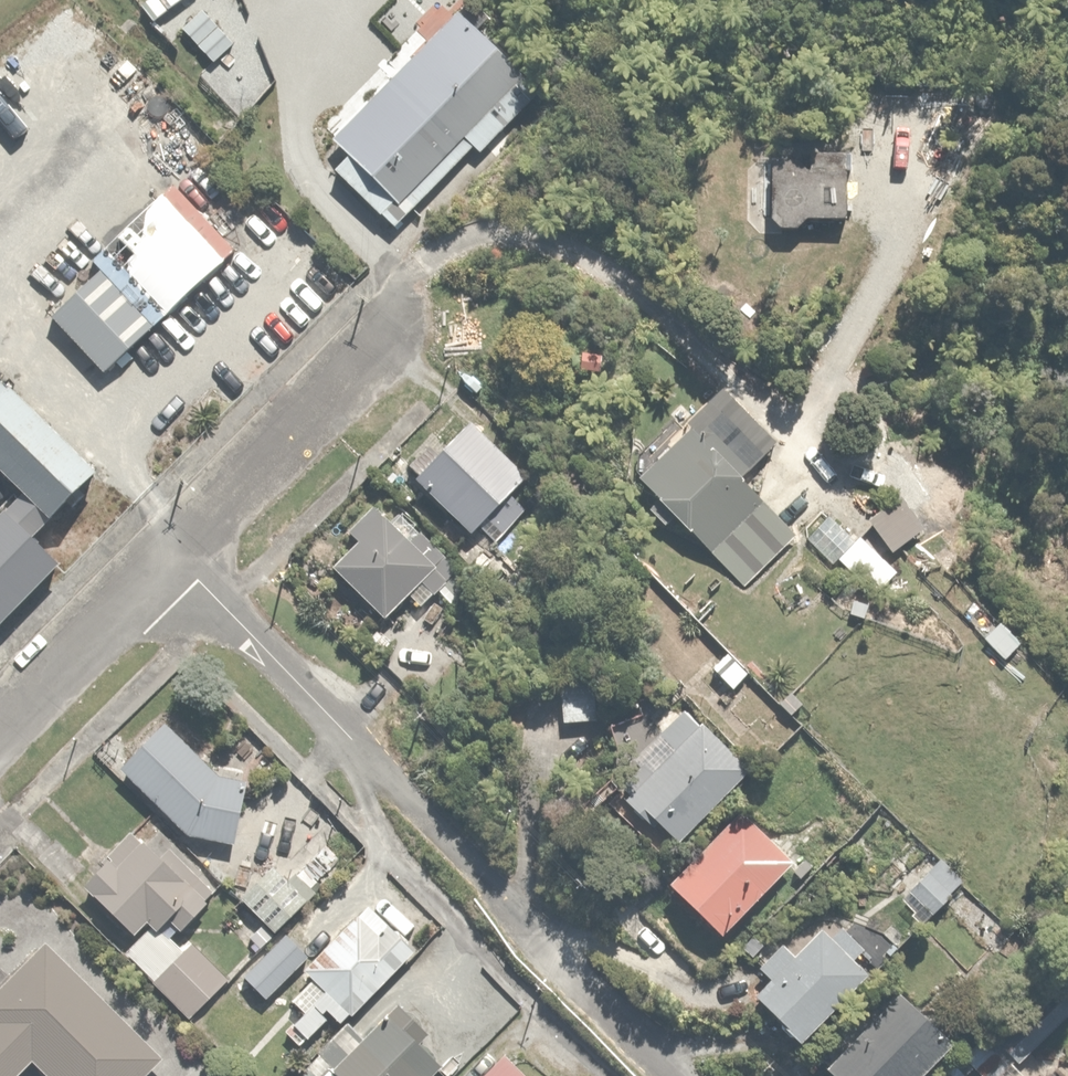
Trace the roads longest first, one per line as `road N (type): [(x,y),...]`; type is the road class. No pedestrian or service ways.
road 1 (residential): [(679,1075),(175,550)]
road 2 (residential): [(175,550),(399,323)]
road 3 (residential): [(0,728),(175,550)]

